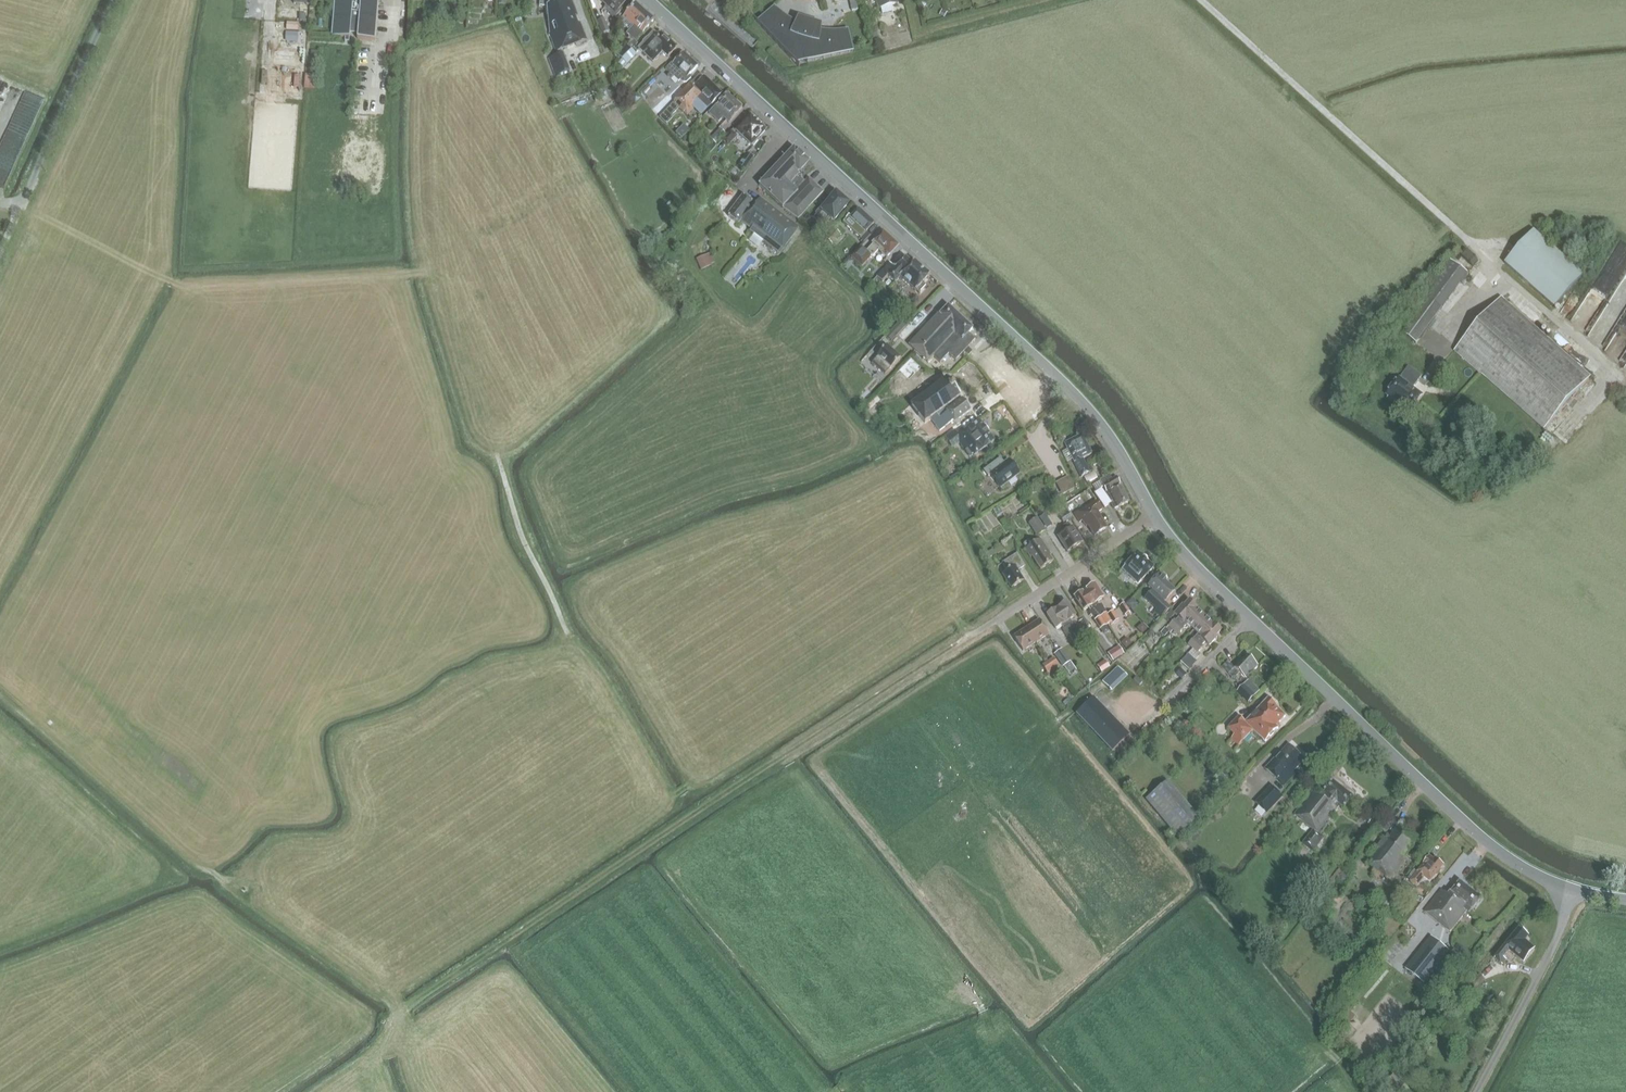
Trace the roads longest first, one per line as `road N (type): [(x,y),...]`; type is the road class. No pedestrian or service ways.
road 1 (track): [(995,621),(518,933),(519,955),(629,1091)]
road 2 (tertiary): [(1155,517),(1114,444),(1066,386),(648,0)]
road 3 (tertiary): [(1571,890),(1472,831),(1191,561),(1155,517)]
road 4 (track): [(0,691),(210,873)]
road 5 (unclassified): [(1475,1091),(1559,933),(1571,890)]
road 6 (residential): [(995,621),(1155,517)]

